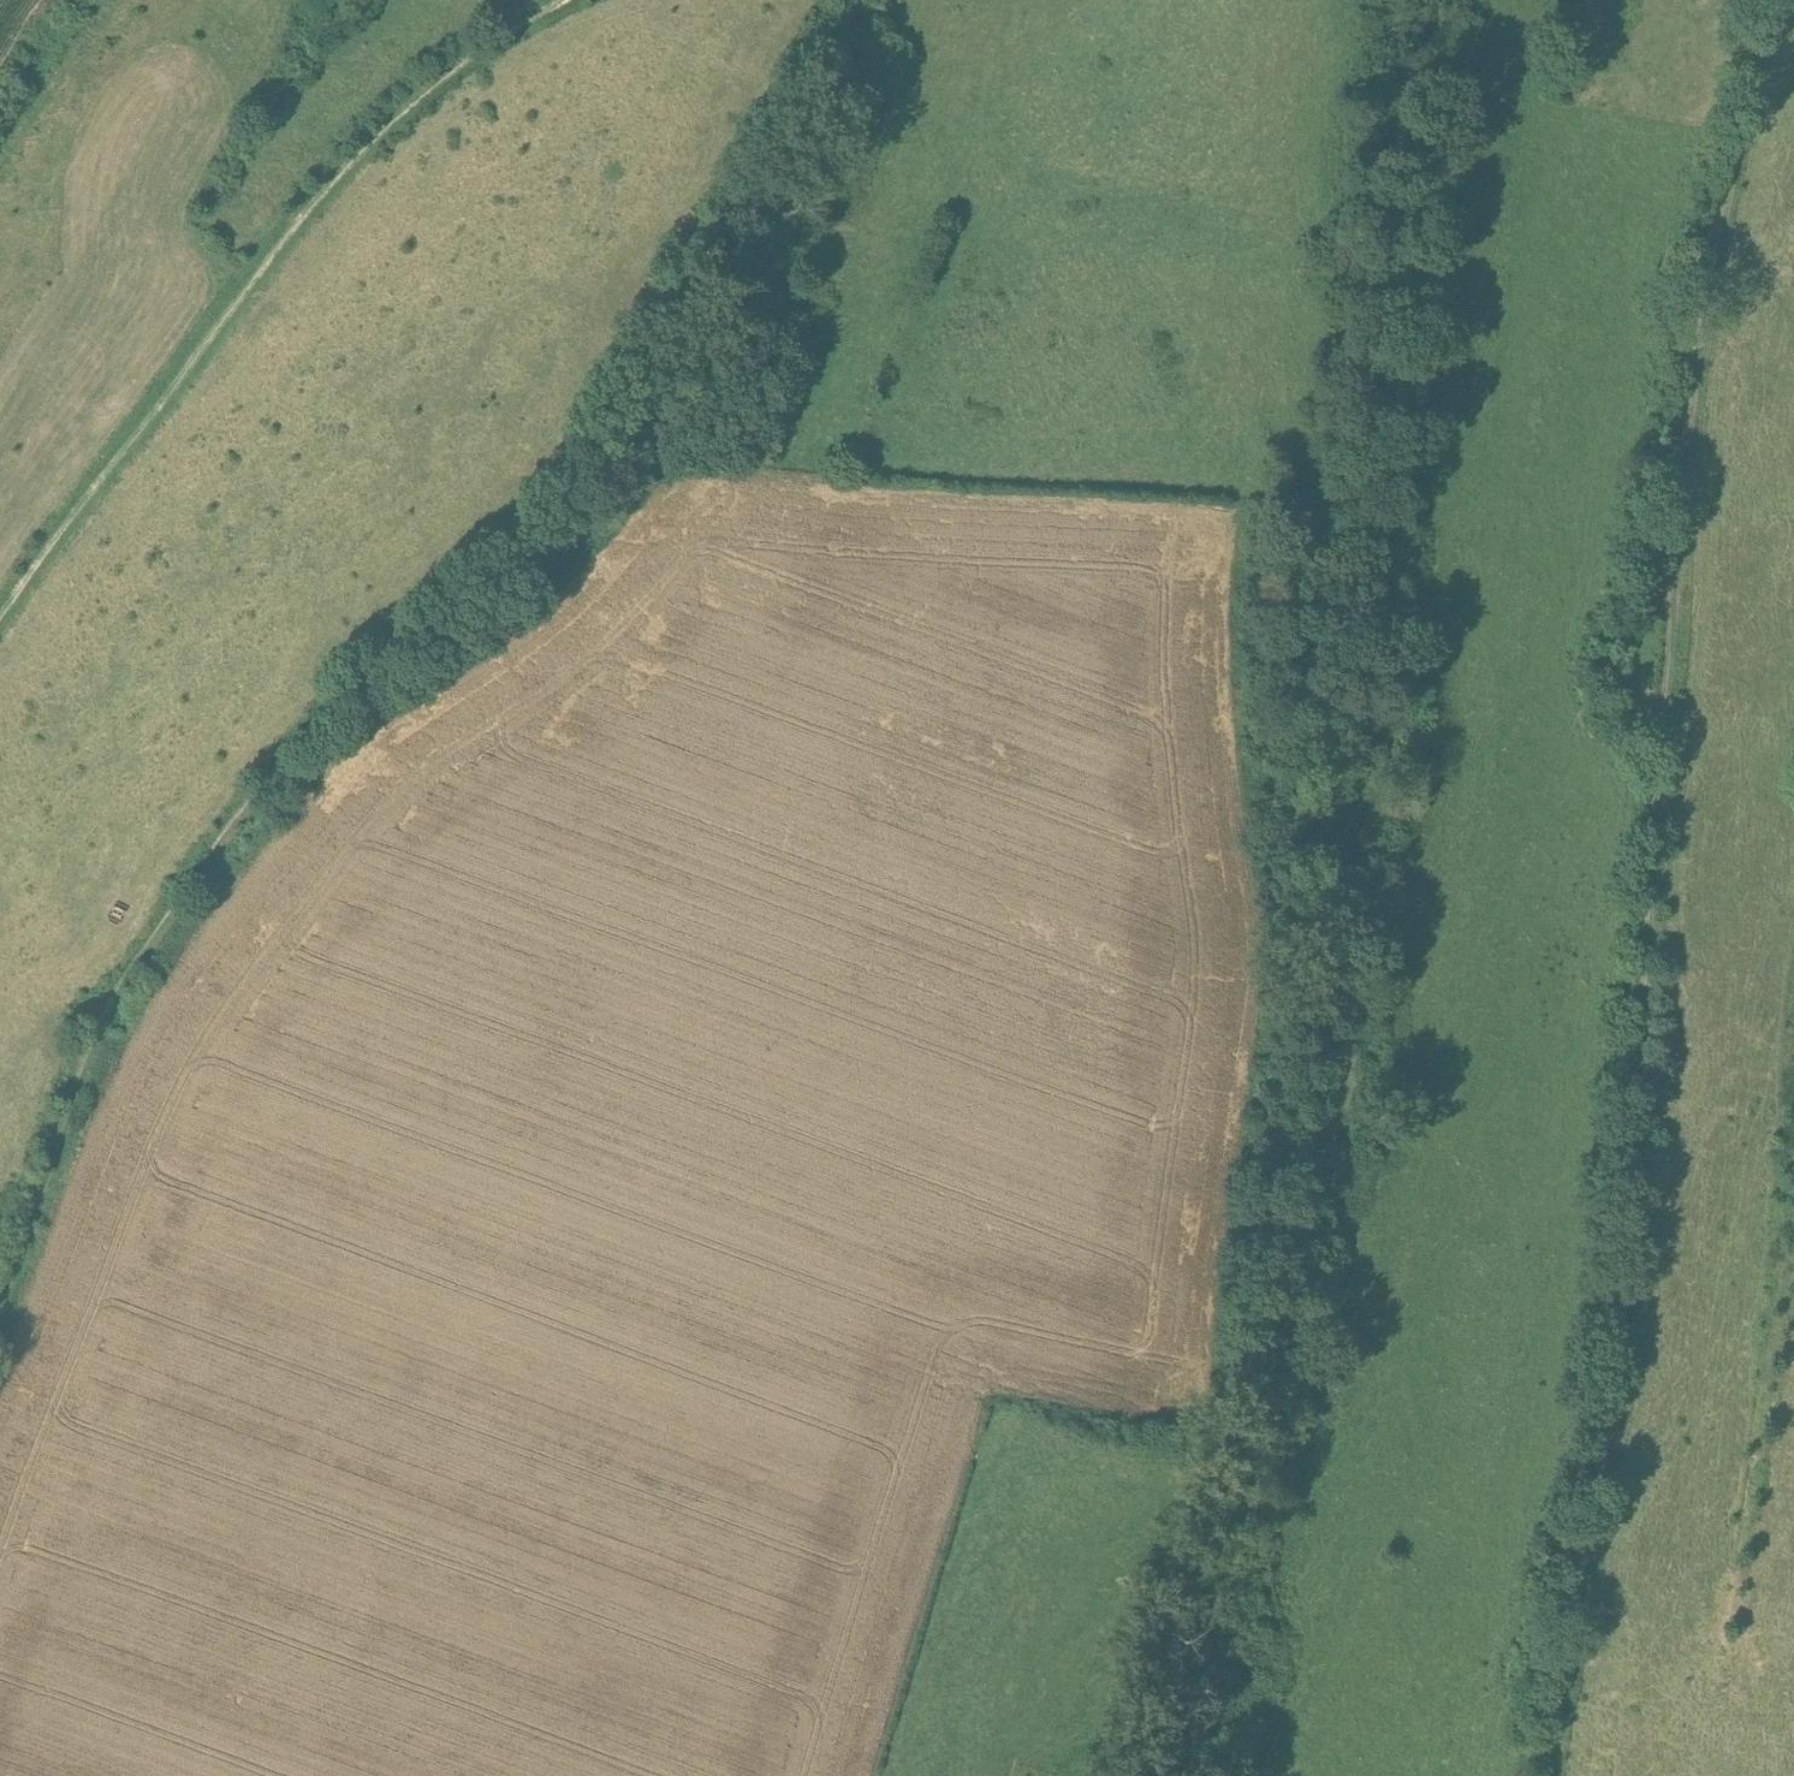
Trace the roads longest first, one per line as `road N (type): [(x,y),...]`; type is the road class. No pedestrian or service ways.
road 1 (track): [(1767,0),(1688,429),(1626,1318),(1553,1775)]
road 2 (track): [(851,0),(808,117),(584,507),(513,578),(323,723),(252,805),(149,951),(88,1056),(0,1299)]
road 3 (track): [(564,0),(441,79),(323,193),(0,616)]

